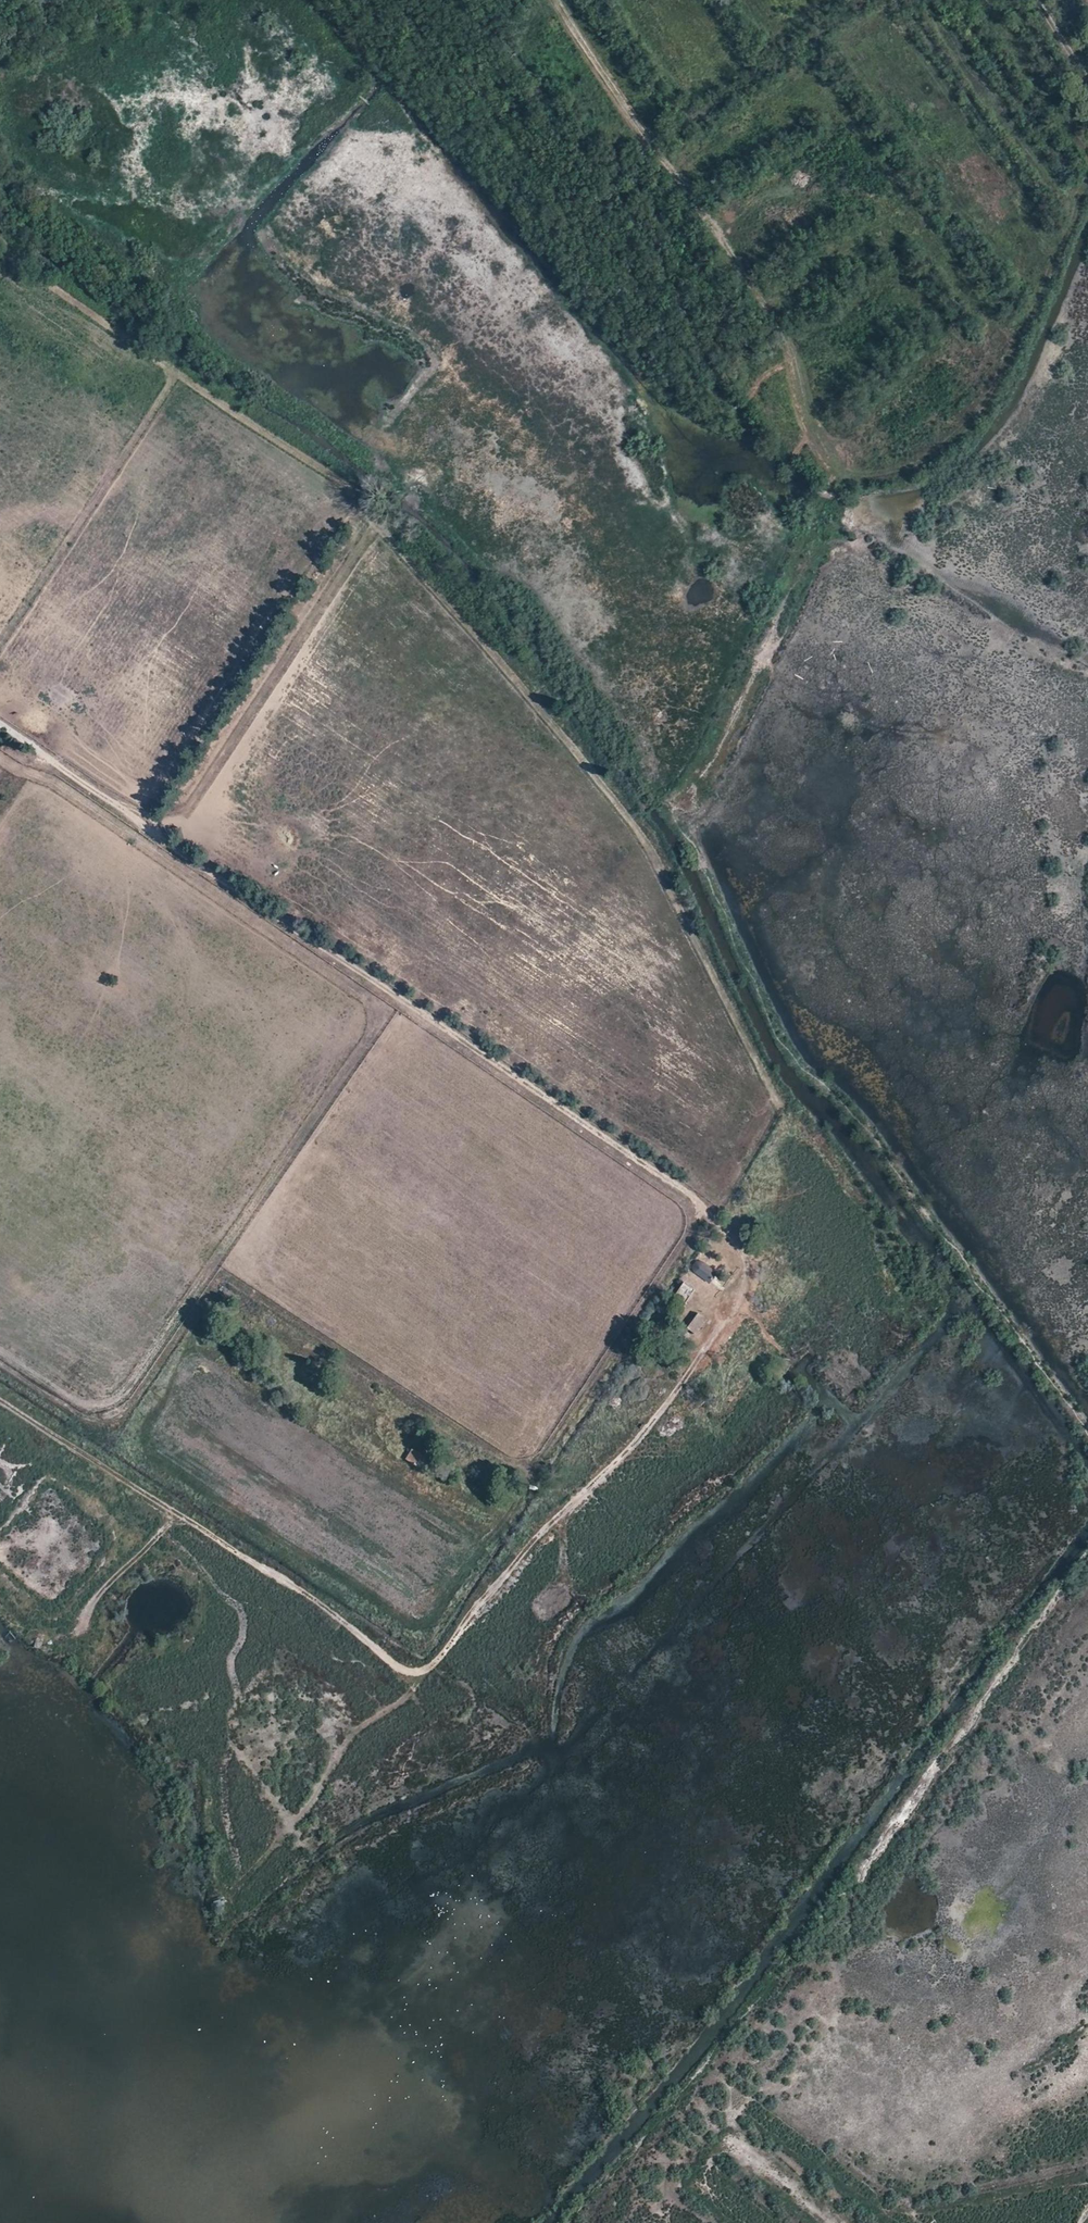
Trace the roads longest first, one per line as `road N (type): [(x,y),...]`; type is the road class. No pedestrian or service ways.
road 1 (track): [(0,735),(694,1197),(738,1241)]

